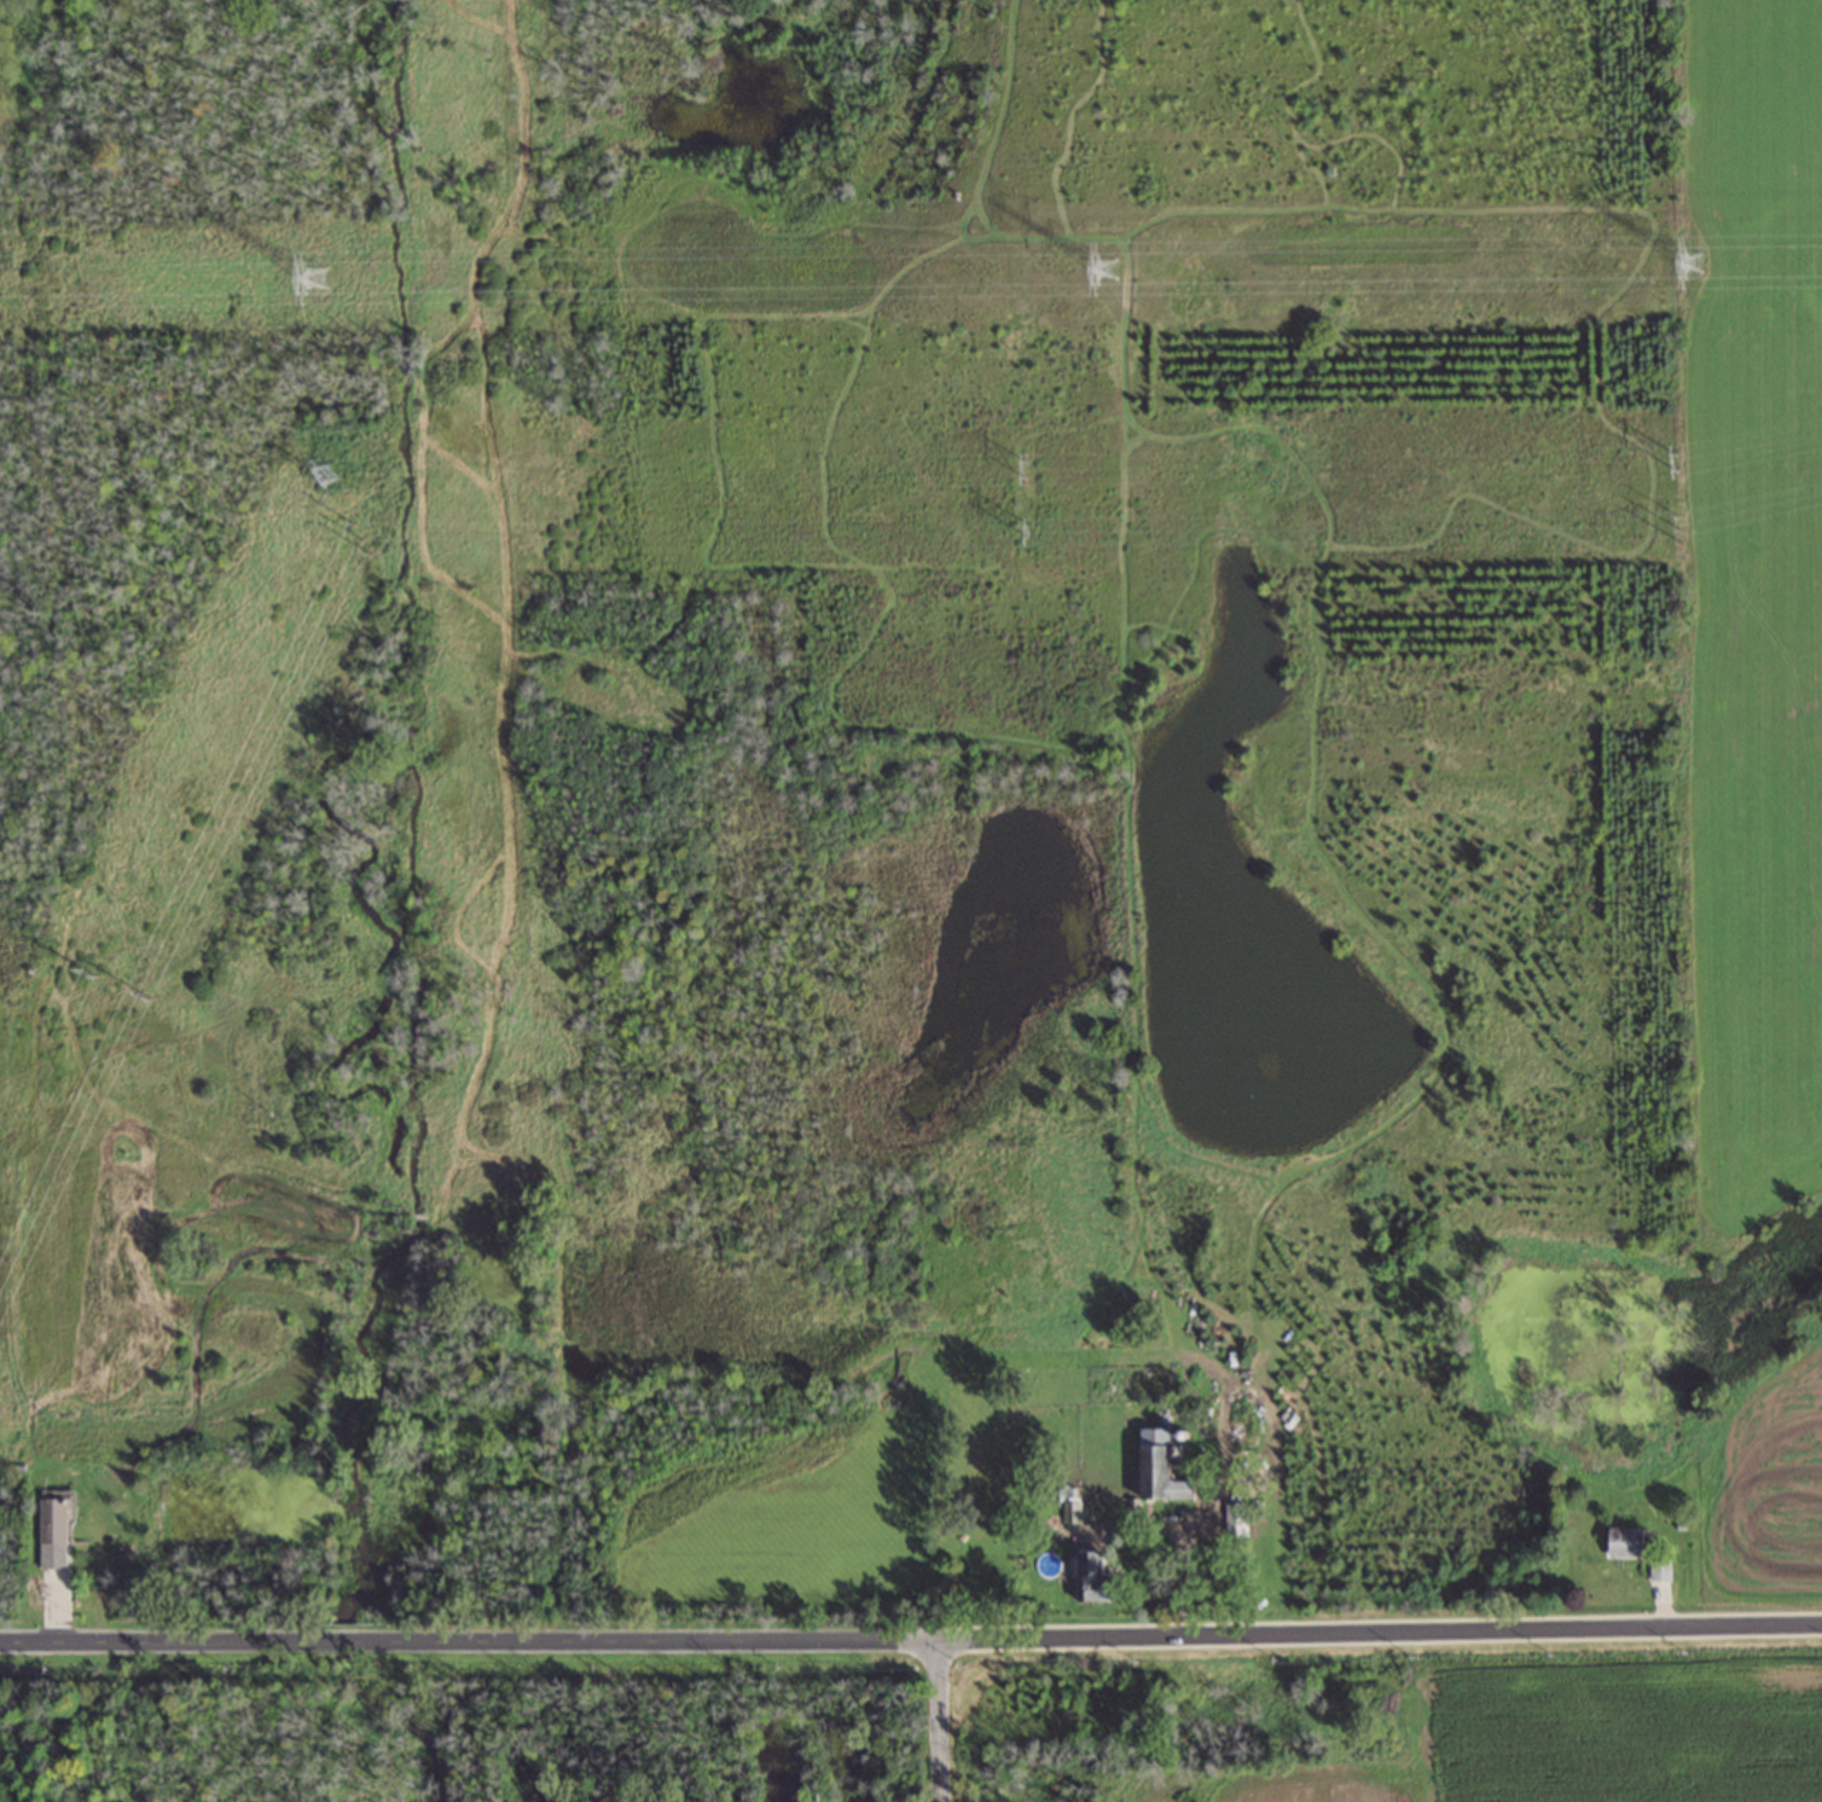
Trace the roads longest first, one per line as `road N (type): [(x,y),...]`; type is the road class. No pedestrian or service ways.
road 1 (tertiary): [(0,1645),(936,1639)]
road 2 (residential): [(936,1639),(1821,1622)]
road 3 (tertiary): [(940,1801),(936,1639)]

